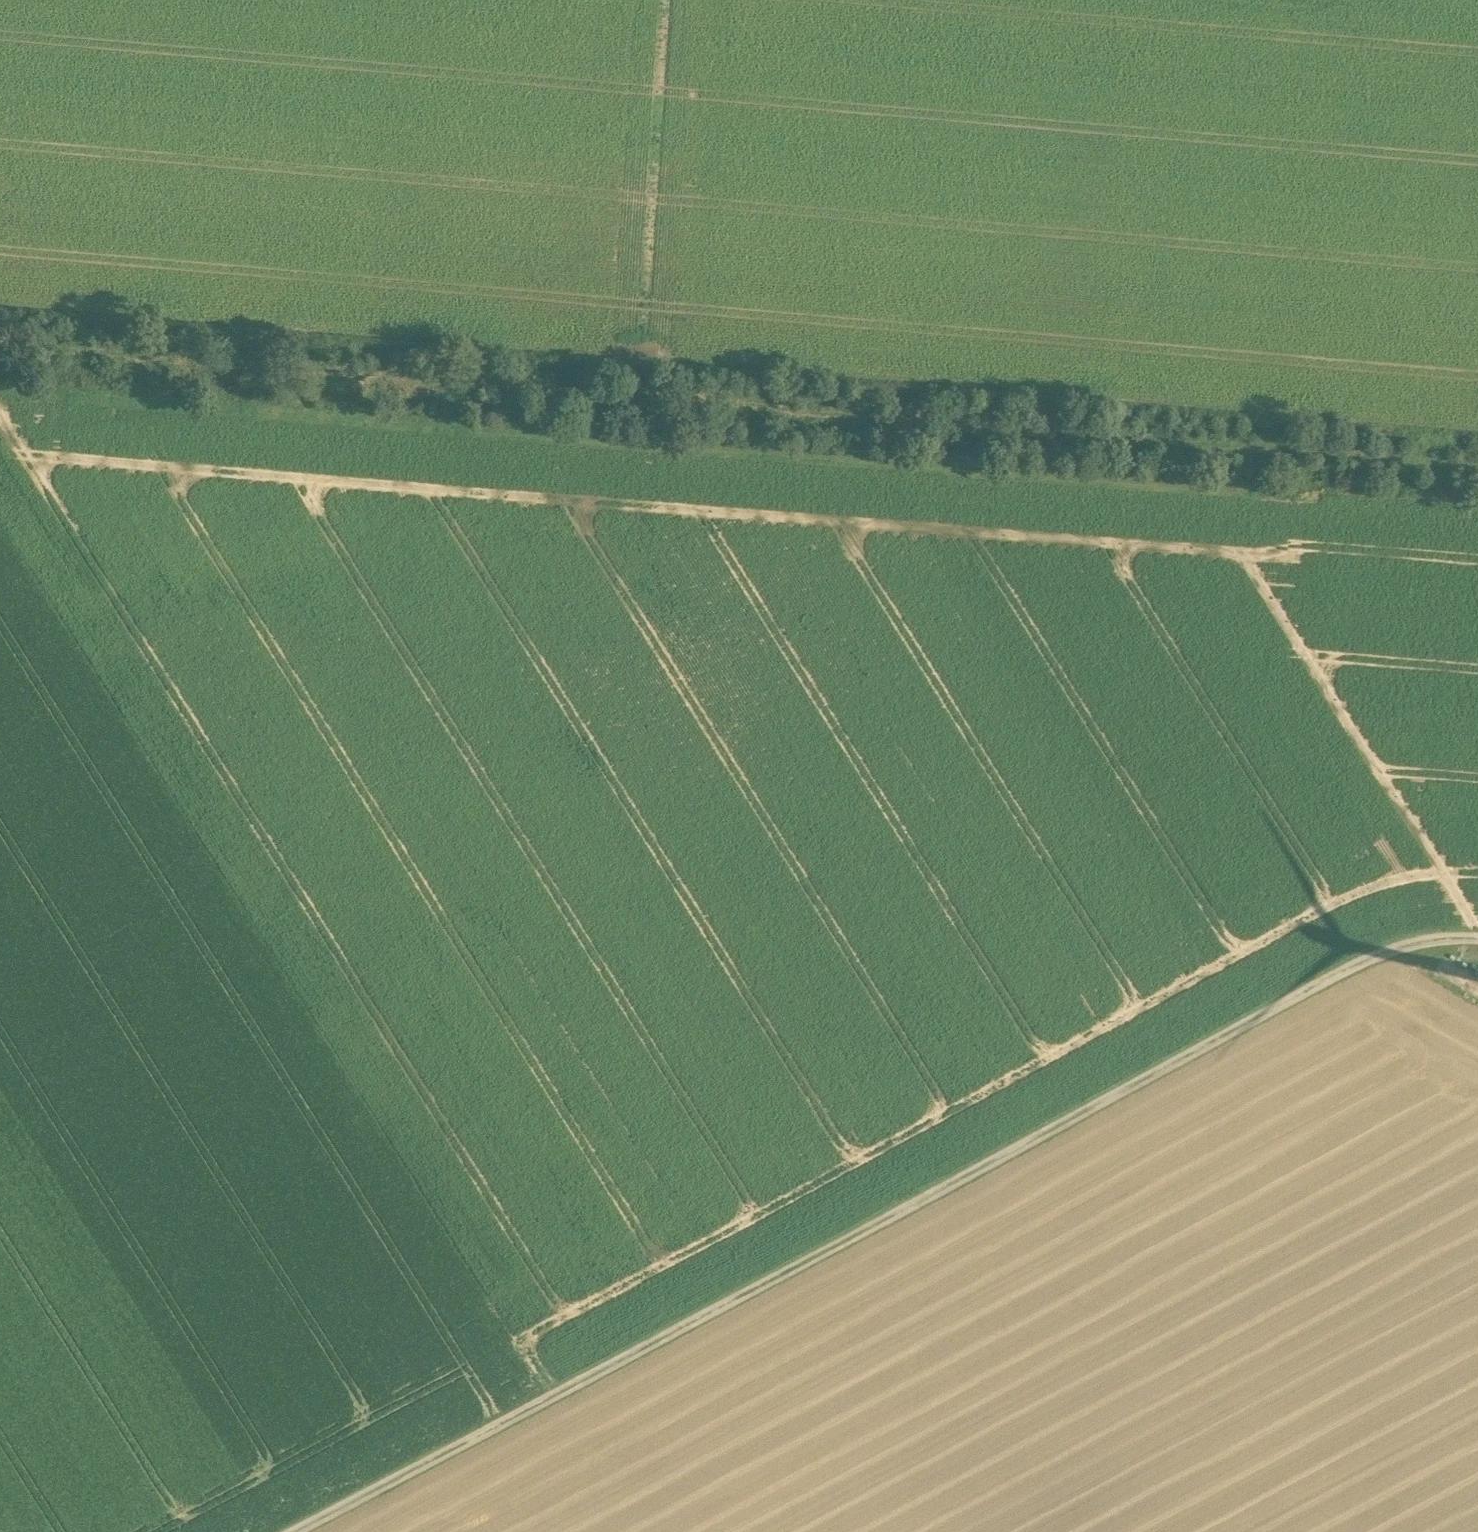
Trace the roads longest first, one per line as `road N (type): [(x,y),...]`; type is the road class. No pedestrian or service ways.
road 1 (track): [(1477,957),(1422,952),(306,1531)]

